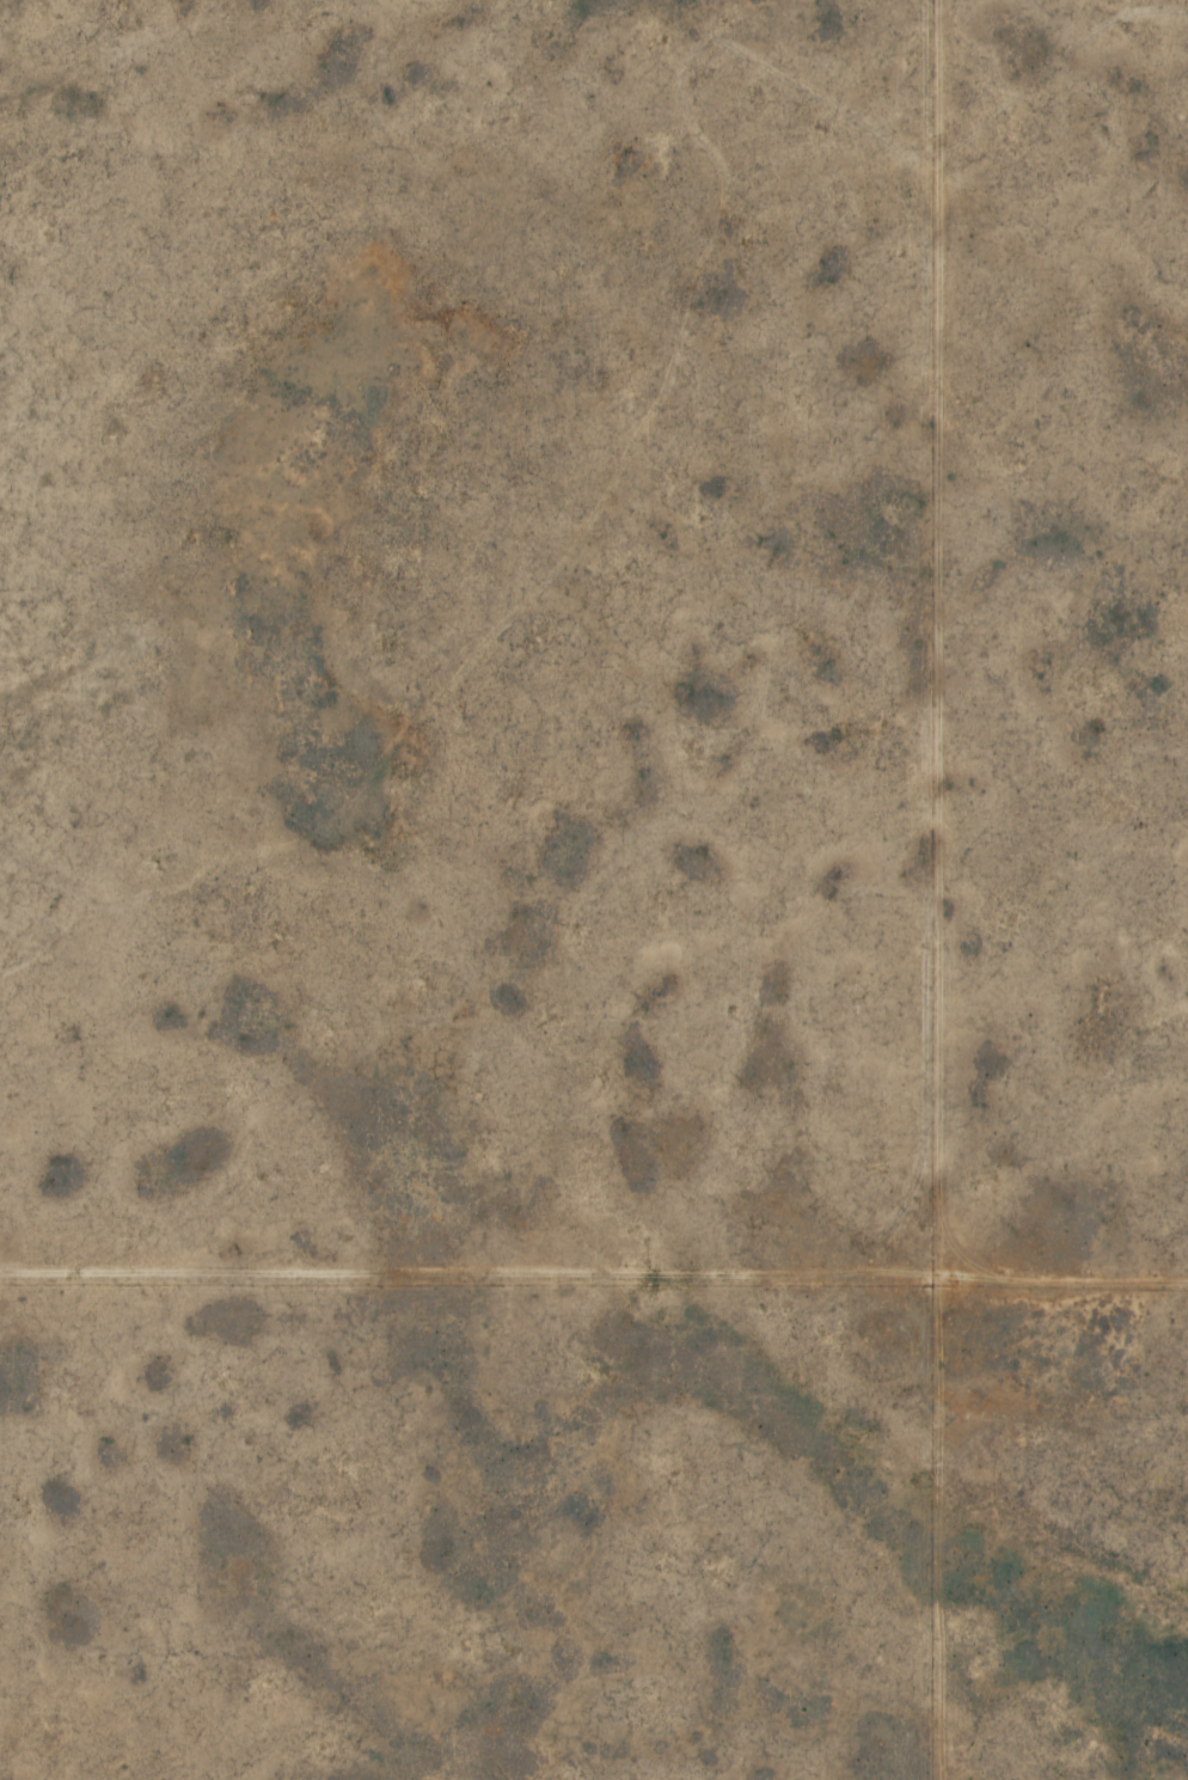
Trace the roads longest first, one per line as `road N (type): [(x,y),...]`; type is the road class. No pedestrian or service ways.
road 1 (residential): [(0,1207),(1187,1197)]

